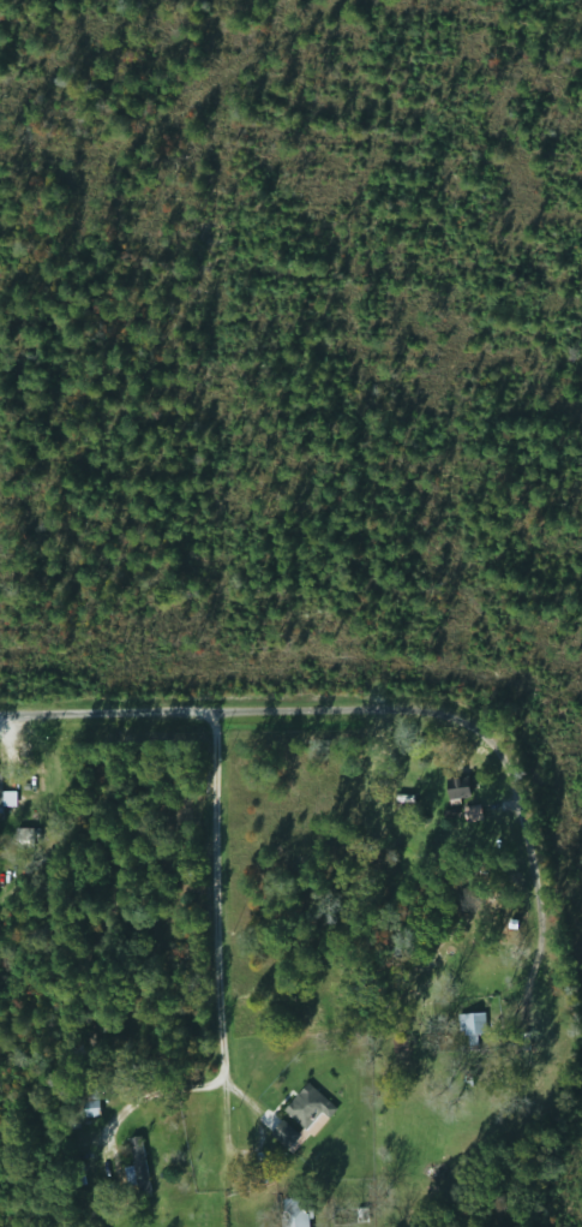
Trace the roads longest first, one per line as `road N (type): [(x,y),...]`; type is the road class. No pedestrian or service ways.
road 1 (residential): [(526,1012),(539,936),(526,829),(497,754),(452,716),(365,709),(0,720)]

